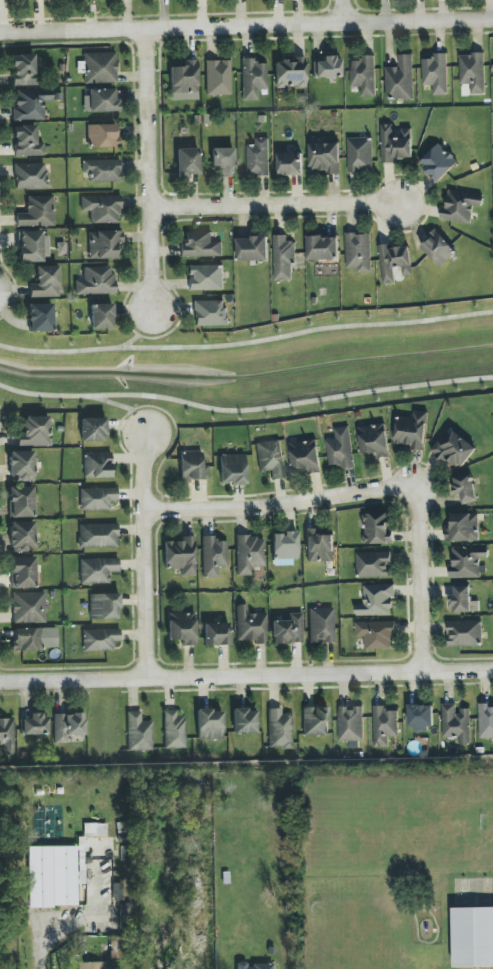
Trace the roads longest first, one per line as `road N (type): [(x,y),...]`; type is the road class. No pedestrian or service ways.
road 1 (residential): [(0,32),(492,20)]
road 2 (residential): [(492,671),(0,683)]
road 3 (residential): [(152,311),(144,28)]
road 4 (residential): [(410,491),(293,507),(147,511)]
road 5 (residential): [(400,205),(153,208)]
road 6 (residential): [(149,435),(149,679)]
road 7 (residential): [(421,671),(419,504),(410,491)]

